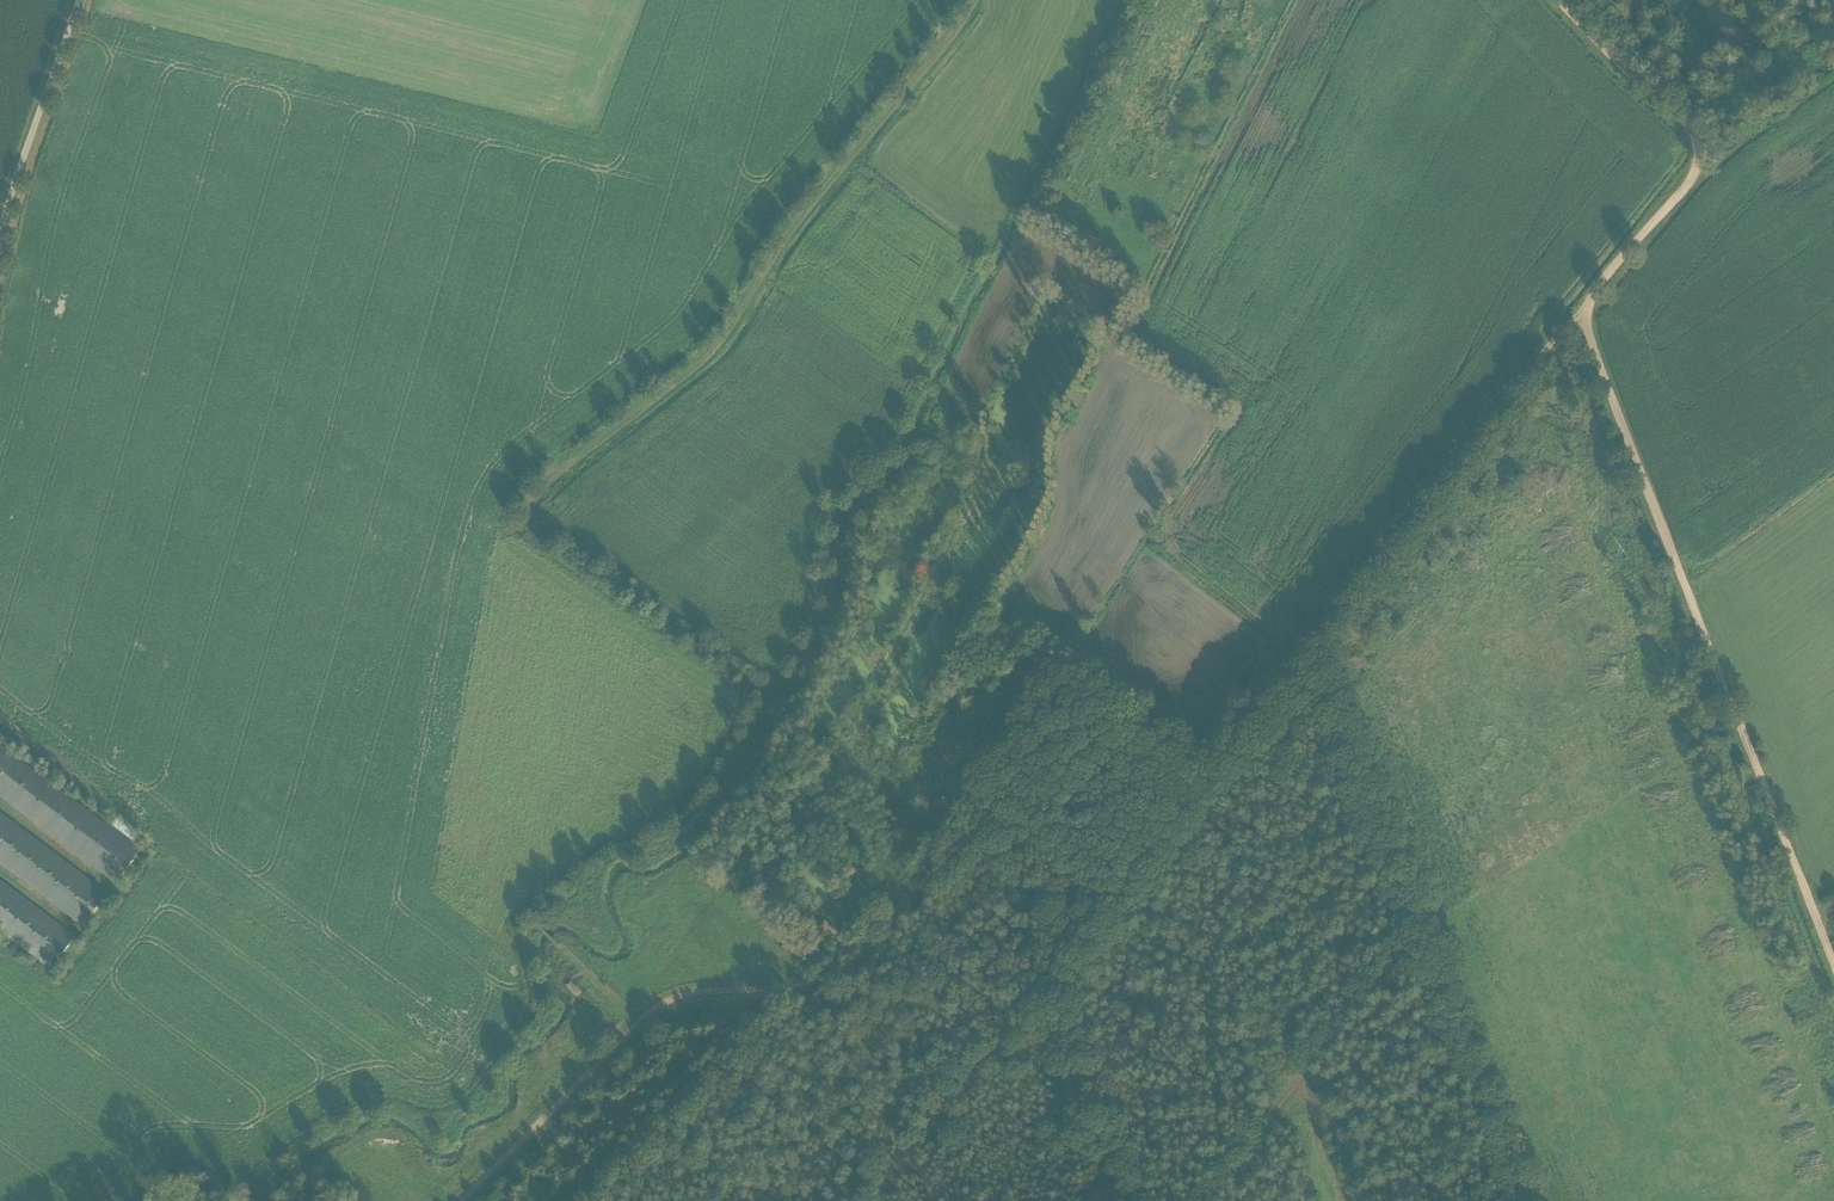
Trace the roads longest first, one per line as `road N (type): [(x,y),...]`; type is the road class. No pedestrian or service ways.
road 1 (track): [(541,931),(530,920),(613,858),(649,849),(691,816),(765,692),(528,526),(526,505),(703,361),(743,314),(818,193),(971,0)]
road 2 (track): [(637,1027),(672,999),(799,986),(843,963),(945,858),(1079,695),(1195,782),(1212,785)]
road 3 (track): [(1576,314),(1833,974)]
road 4 (track): [(1212,785),(1576,314)]
road 5 (track): [(1576,314),(1698,173),(1702,158),(1689,129),(1556,0)]
road 6 (unclassified): [(80,0),(0,242)]
road 7 (track): [(463,1200),(637,1027)]

